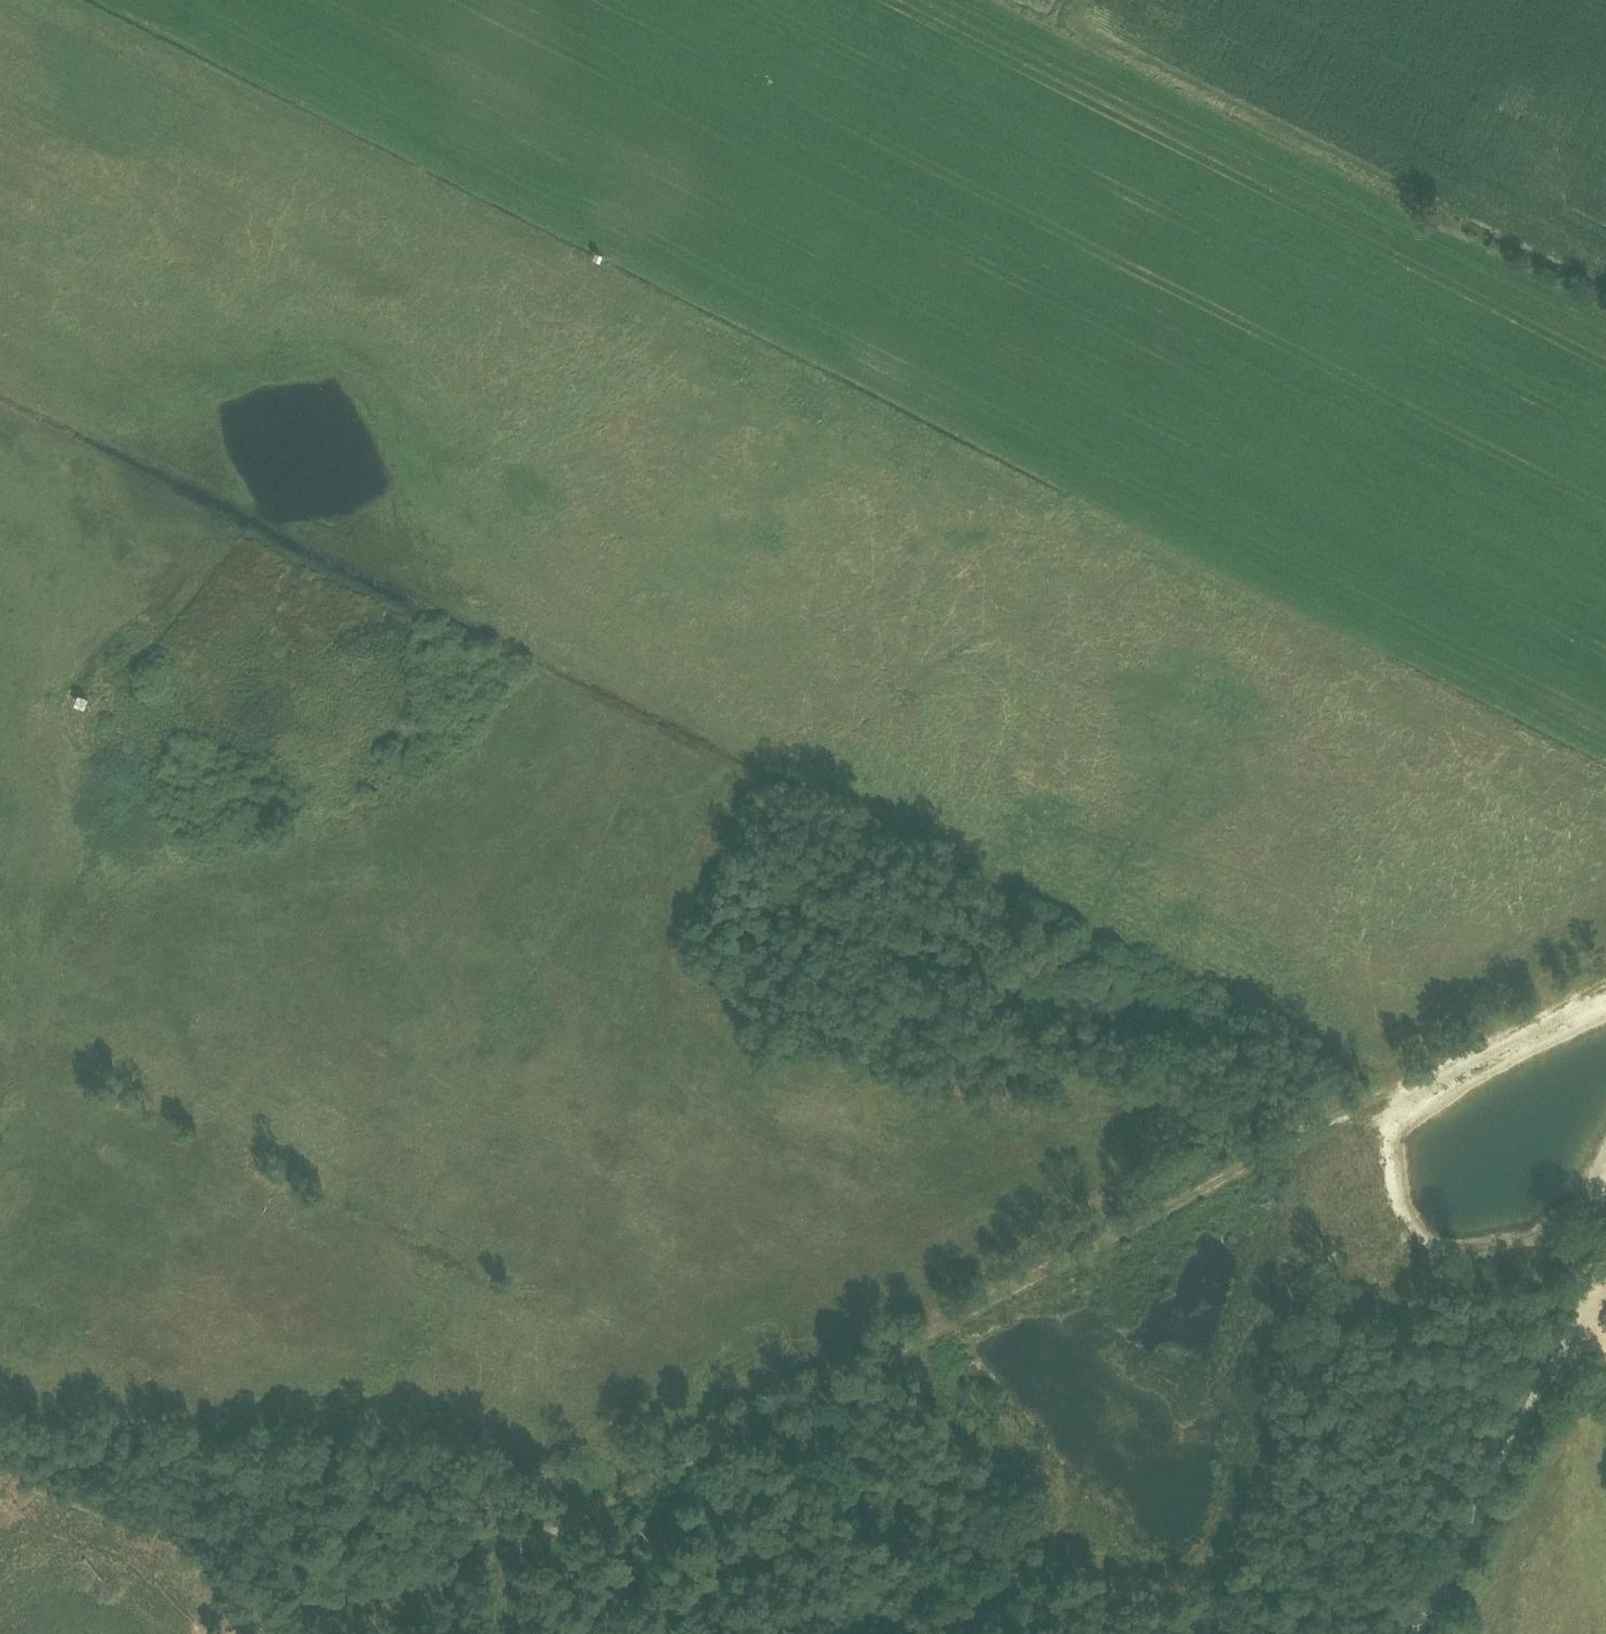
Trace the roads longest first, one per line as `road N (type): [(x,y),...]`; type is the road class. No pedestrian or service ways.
road 1 (track): [(1605,1353),(1581,1311),(1547,1362),(1414,1633)]

